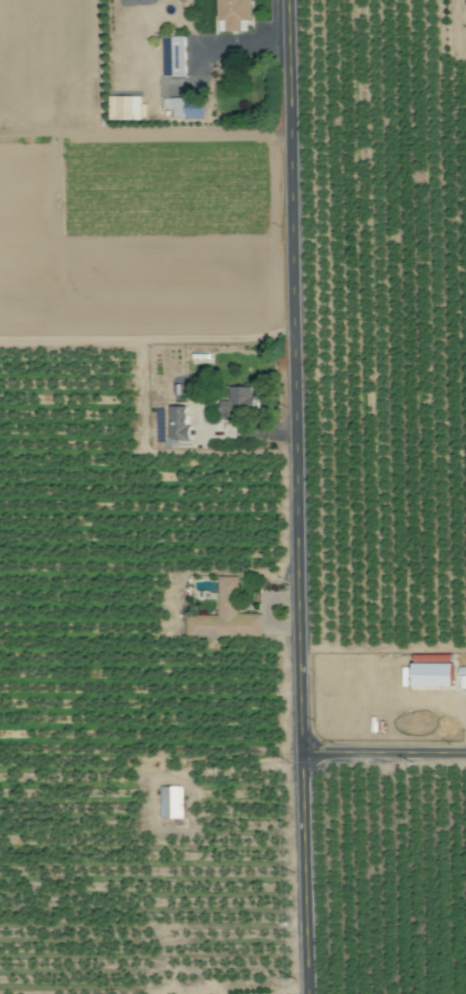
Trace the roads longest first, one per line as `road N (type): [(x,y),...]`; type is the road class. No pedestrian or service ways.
road 1 (residential): [(290,0),(310,993)]
road 2 (residential): [(305,756),(465,757)]

